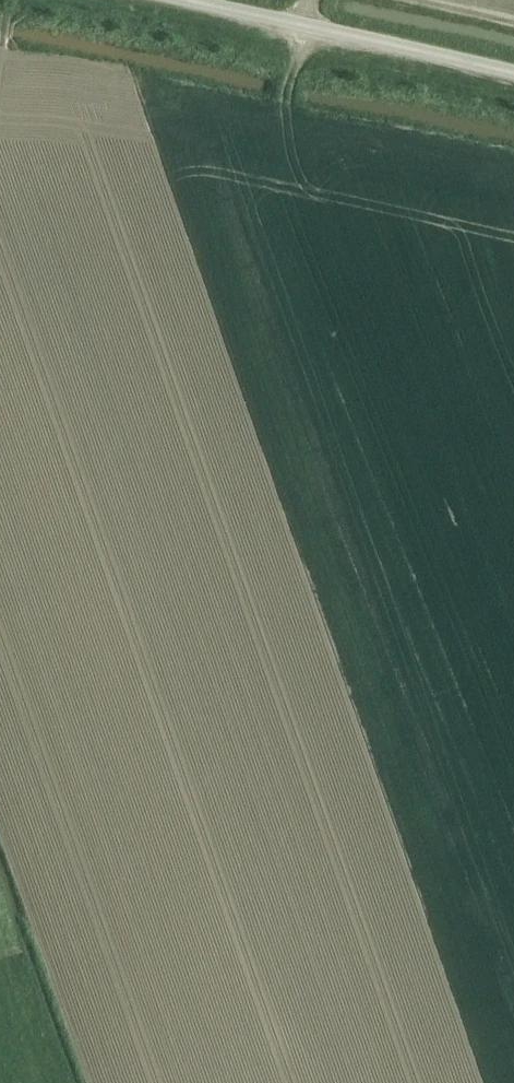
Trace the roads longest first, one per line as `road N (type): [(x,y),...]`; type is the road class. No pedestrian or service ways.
road 1 (unclassified): [(513,74),(194,0)]

